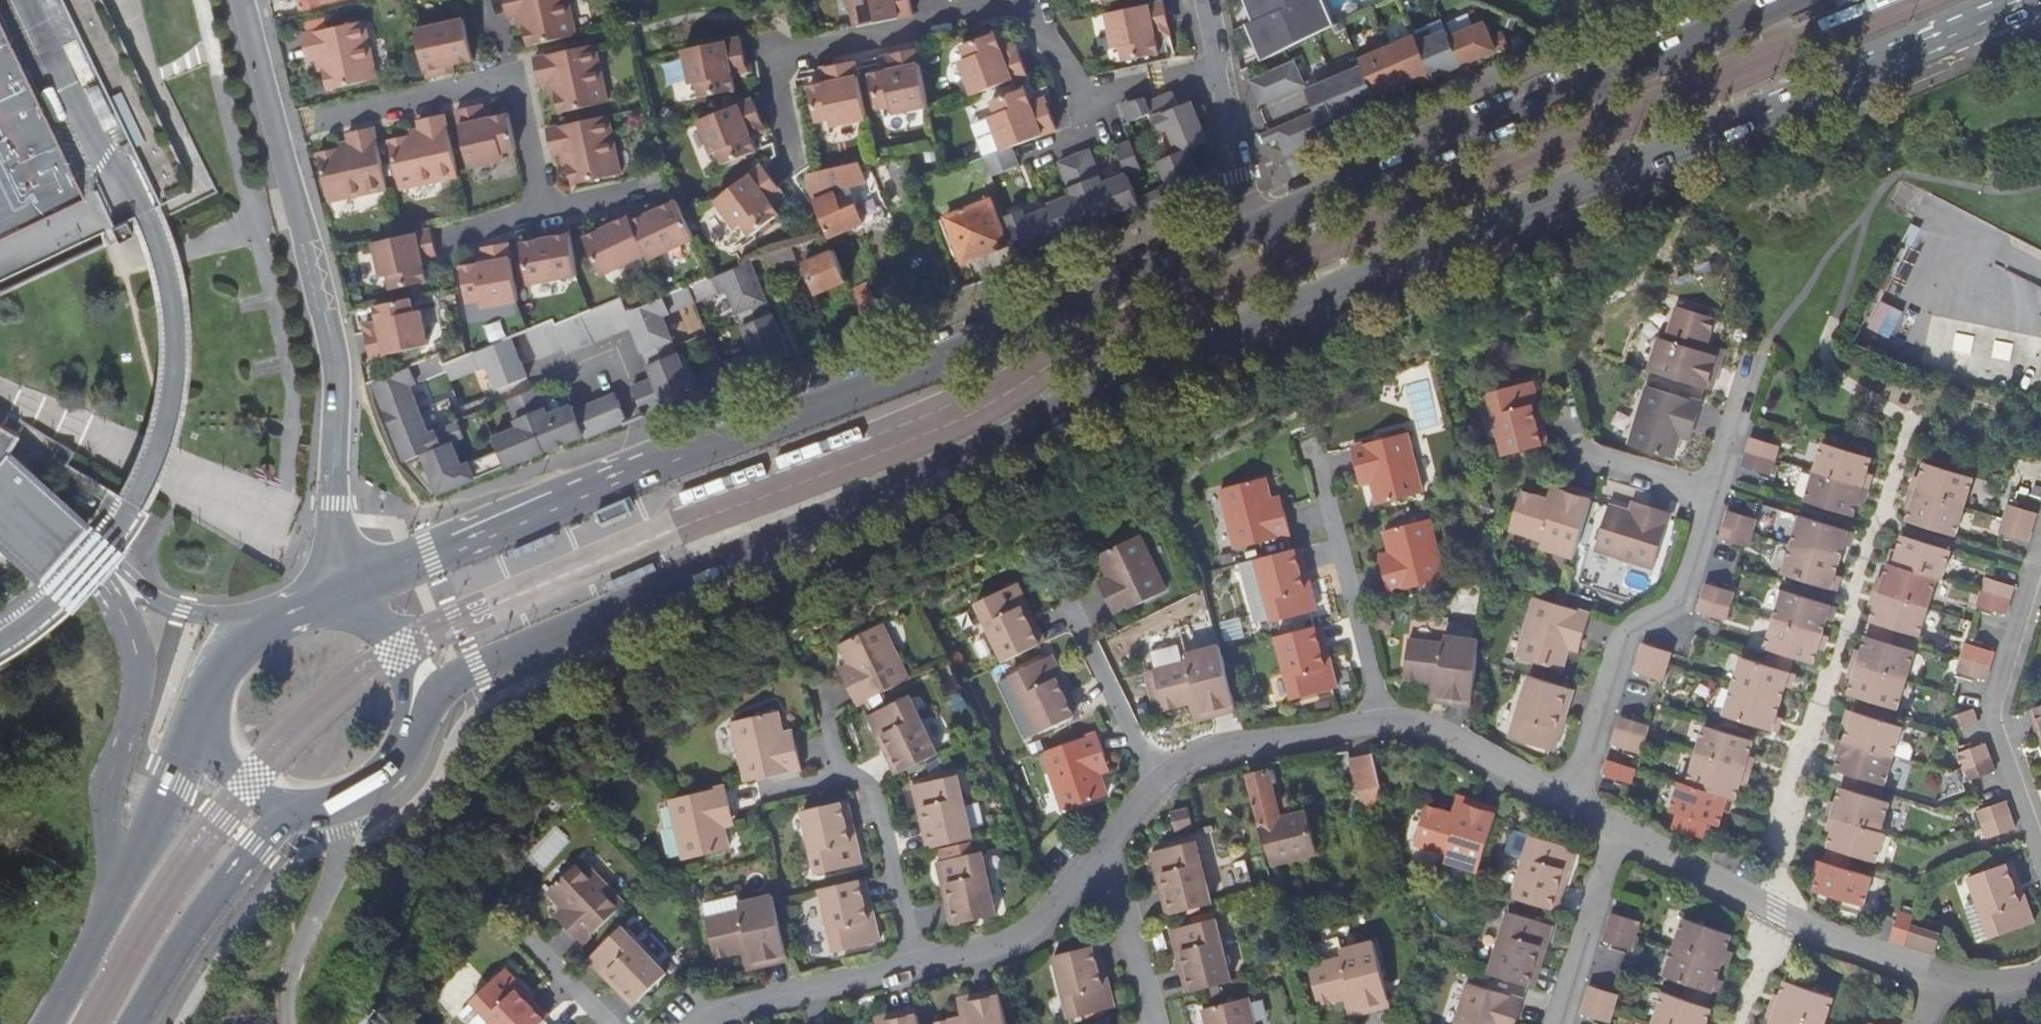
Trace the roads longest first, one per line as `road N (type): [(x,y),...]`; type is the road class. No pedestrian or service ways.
road 1 (primary): [(414,716),(459,677),(1024,433),(1076,402),(2040,1)]
road 2 (primary): [(1258,226),(970,347),(727,441),(657,458),(428,554),(329,609)]
road 3 (residential): [(329,609),(334,345),(243,0)]
road 4 (primary): [(1783,0),(1258,226)]
road 5 (residential): [(1766,353),(1684,595),(1626,639),(1569,799)]
road 6 (primary): [(217,696),(48,1023)]
road 7 (residential): [(1937,975),(1775,911),(1614,825)]
road 8 (residential): [(2040,555),(1993,717),(2040,854)]
road 9 (residential): [(764,793),(840,775),(868,786),(917,963)]
road 10 (residential): [(1314,447),(1385,721)]
road 11 (primary): [(137,1023),(177,955),(292,802)]
road 12 (residential): [(1385,721),(1225,746),(1159,781)]
road 13 (residential): [(1258,226),(1203,0)]
road 14 (residential): [(1103,846),(1034,929),(917,963)]
road 15 (residential): [(917,963),(747,1004),(707,1023)]
road 16 (residential): [(1554,1023),(1614,825)]
road 17 (residential): [(1159,781),(1067,598)]
road 18 (residential): [(1569,799),(1426,727),(1385,721)]
road 19 (residential): [(1151,1023),(1103,846)]
road 20 (primary): [(292,802),(333,803),(379,782),(408,741),(414,716)]
road 21 (primary): [(329,609),(293,610),(253,630),(235,648),(217,696)]
road 22 (primary): [(414,716),(398,651),(362,619),(329,609)]
road 23 (primary): [(217,696),(235,763),(292,802)]

